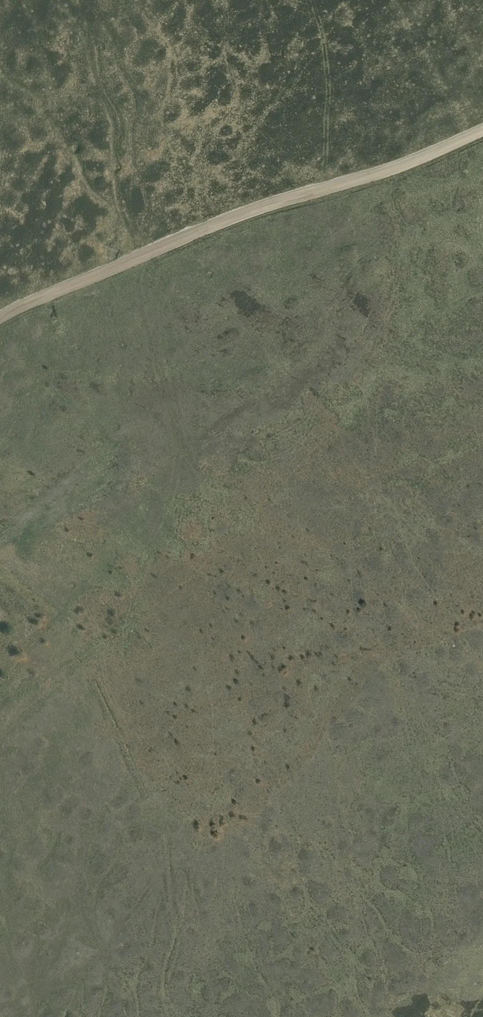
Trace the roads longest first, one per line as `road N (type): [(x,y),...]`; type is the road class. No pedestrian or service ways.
road 1 (track): [(0,319),(240,216),(410,164),(482,133)]

